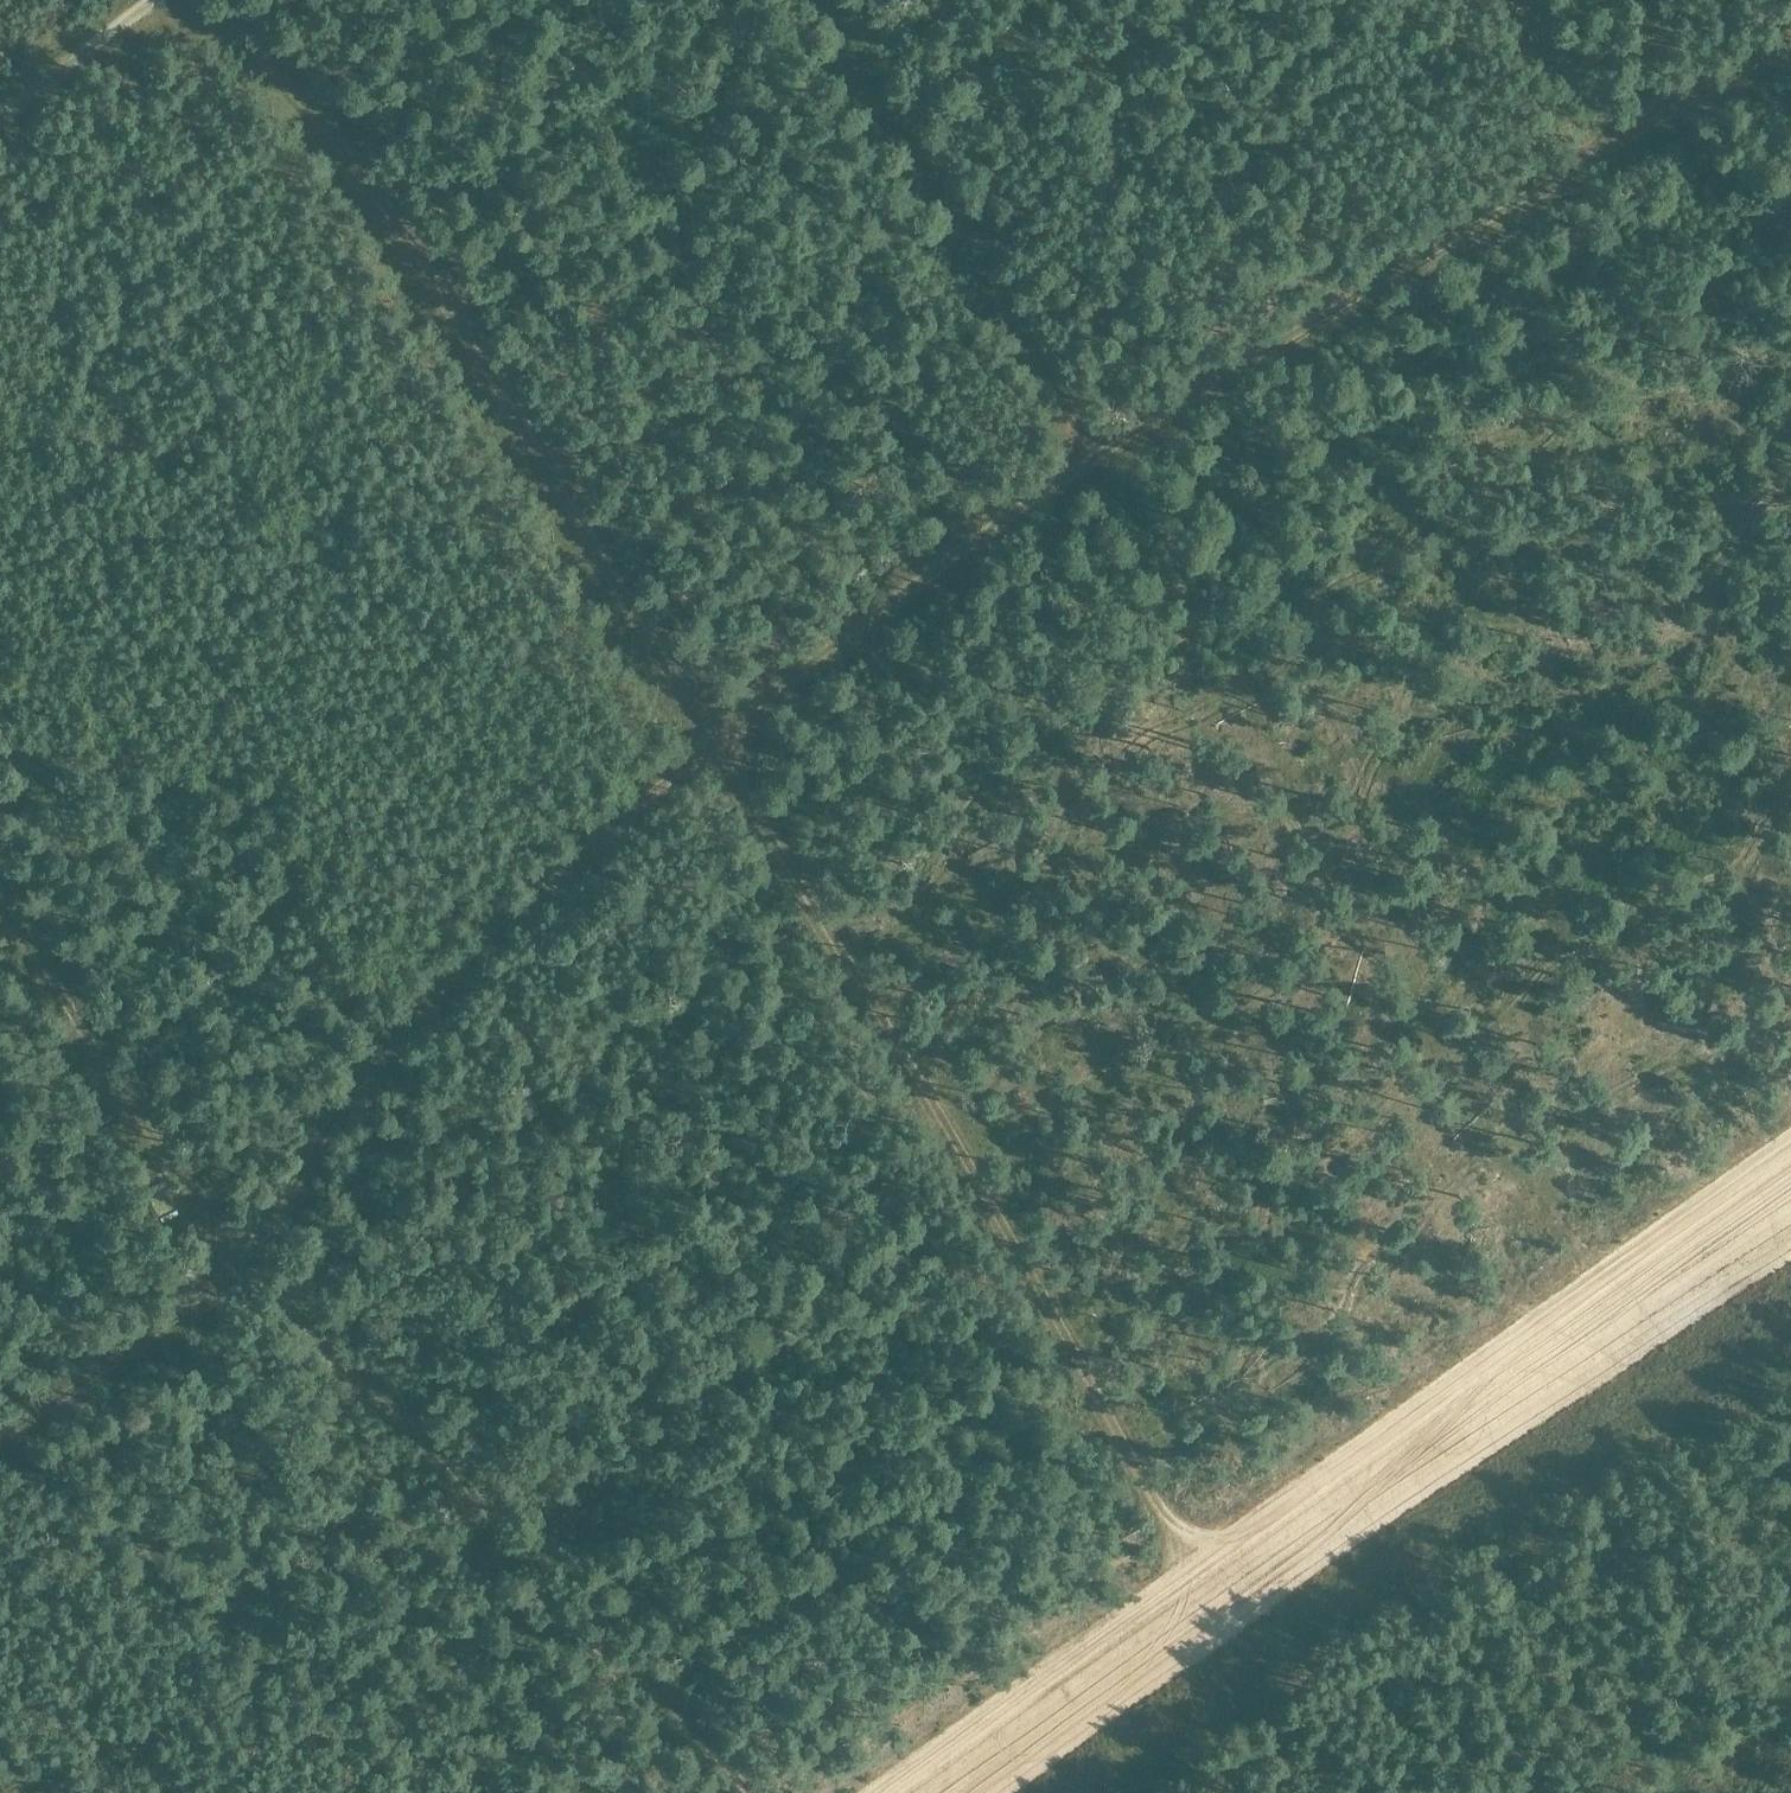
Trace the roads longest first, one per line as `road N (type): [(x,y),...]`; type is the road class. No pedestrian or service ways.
road 1 (unclassified): [(0,144),(188,0)]

